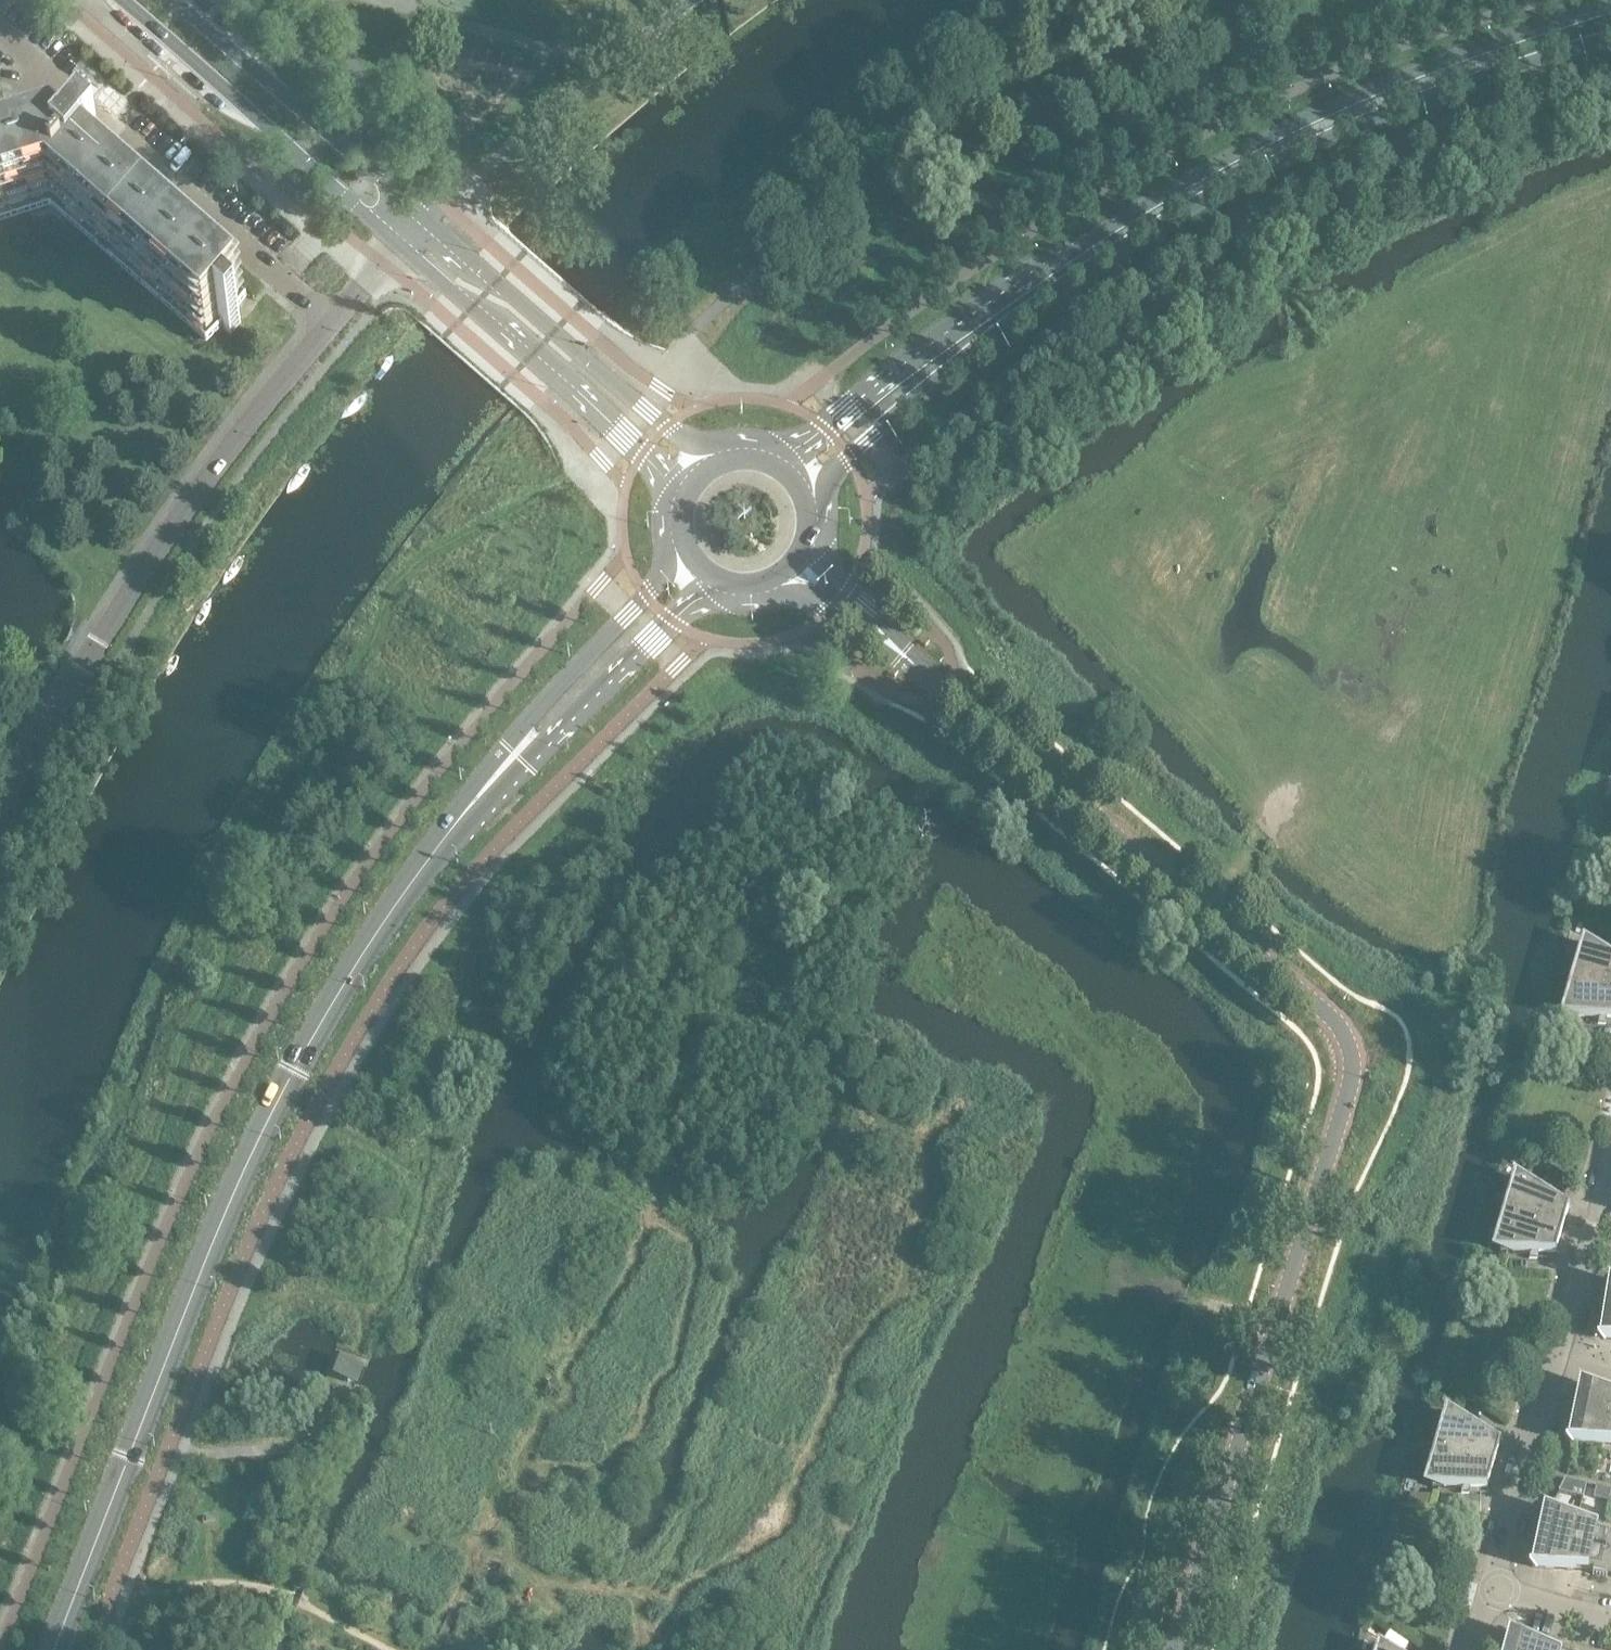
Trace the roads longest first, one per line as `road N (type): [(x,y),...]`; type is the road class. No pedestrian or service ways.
road 1 (unclassified): [(1177,1649),(1352,1098),(1357,1061),(1341,1021),(954,698)]
road 2 (secondary): [(1610,9),(1432,70),(1241,156),(1045,265),(778,466)]
road 3 (secondary): [(806,502),(930,386),(1118,251),(1425,99),(1610,41)]
road 4 (tertiary): [(54,1649),(278,1107),(406,889)]
road 5 (unclassified): [(0,802),(72,681),(248,424),(335,323)]
road 6 (tertiary): [(406,889),(651,641),(726,583)]
road 7 (tertiary): [(685,546),(467,792),(406,889)]
road 8 (secondary): [(403,248),(623,433),(682,509)]
road 9 (secondary): [(720,462),(606,377),(428,222)]
road 10 (secondary): [(120,0),(403,248)]
road 11 (unclassified): [(335,323),(67,90)]
road 12 (secondary): [(428,222),(175,0)]
road 13 (residential): [(1490,1577),(1557,1354)]
road 14 (unclassified): [(954,698),(807,541)]
road 15 (unclassified): [(779,576),(954,698)]
road 16 (residential): [(1557,1354),(1610,1169)]
road 17 (track): [(1208,905),(1314,786)]
road 18 (residential): [(1490,1577),(1610,1617)]

